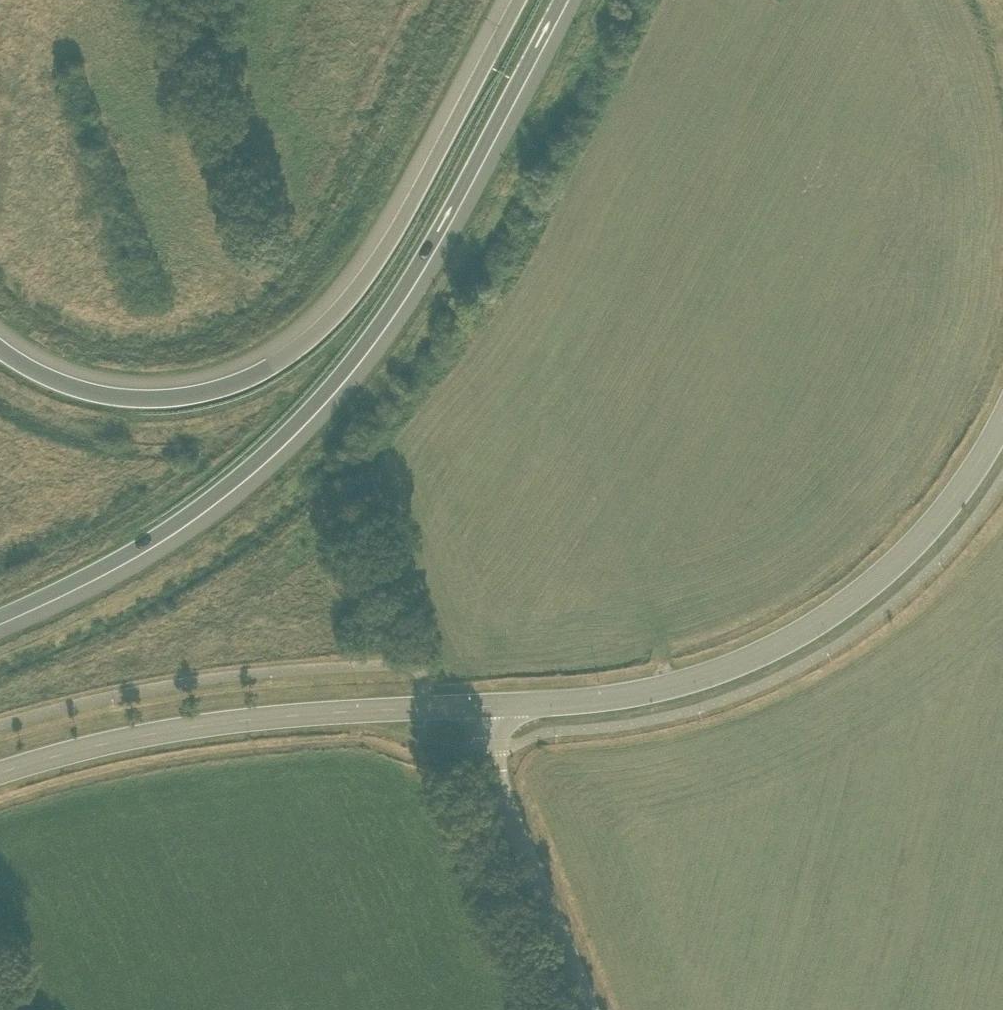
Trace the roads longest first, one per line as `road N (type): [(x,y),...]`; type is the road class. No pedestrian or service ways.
road 1 (motorway): [(0,614),(90,575),(219,493),(351,364),(405,286),(560,0)]
road 2 (motorway): [(521,0),(406,222),(351,311),(321,343),(280,370),(222,391),(148,400),(72,386),(0,353)]
road 3 (tertiary): [(490,705),(629,695),(688,681),(795,636),(921,537),(1002,419)]
road 4 (tertiary): [(0,773),(162,733),(280,716),(490,705)]
road 5 (unclassified): [(588,1009),(501,793),(490,705)]

